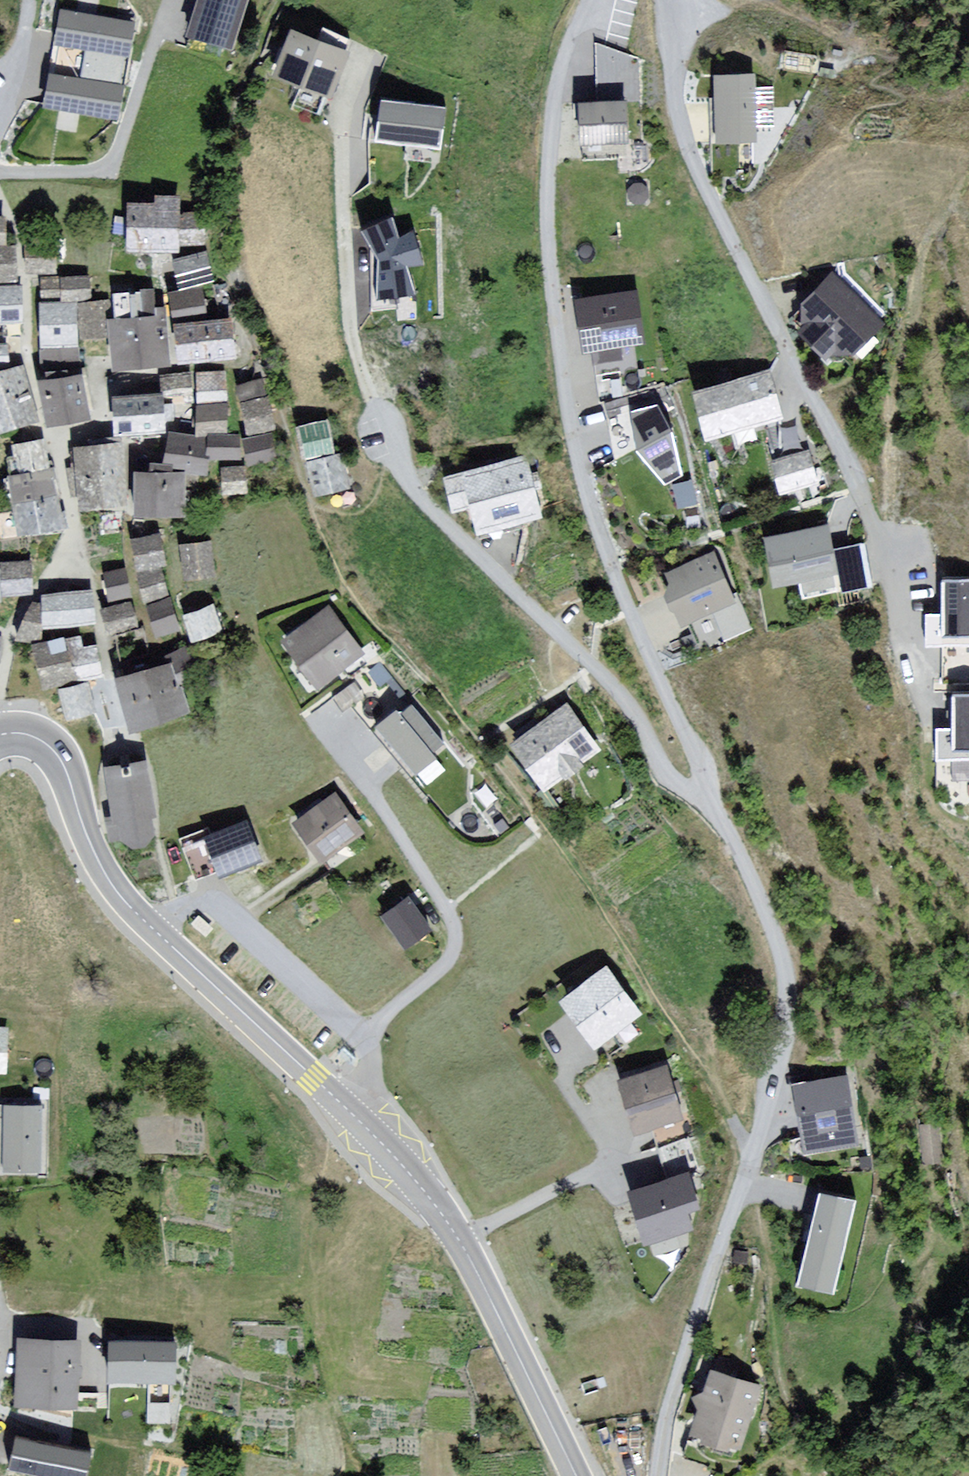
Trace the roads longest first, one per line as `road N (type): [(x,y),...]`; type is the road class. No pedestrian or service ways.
road 1 (residential): [(664,1475),(694,1329),(789,1042),(789,972),(617,575),(574,447),(552,240),(554,124),(585,17),(602,0)]
road 2 (tertiary): [(0,735),(25,733),(58,754),(111,883),(384,1142),(437,1207),(485,1277),(579,1475)]
road 3 (residential): [(669,0),(685,131),(855,473),(894,570),(933,718)]
road 4 (residential): [(0,125),(37,8)]

